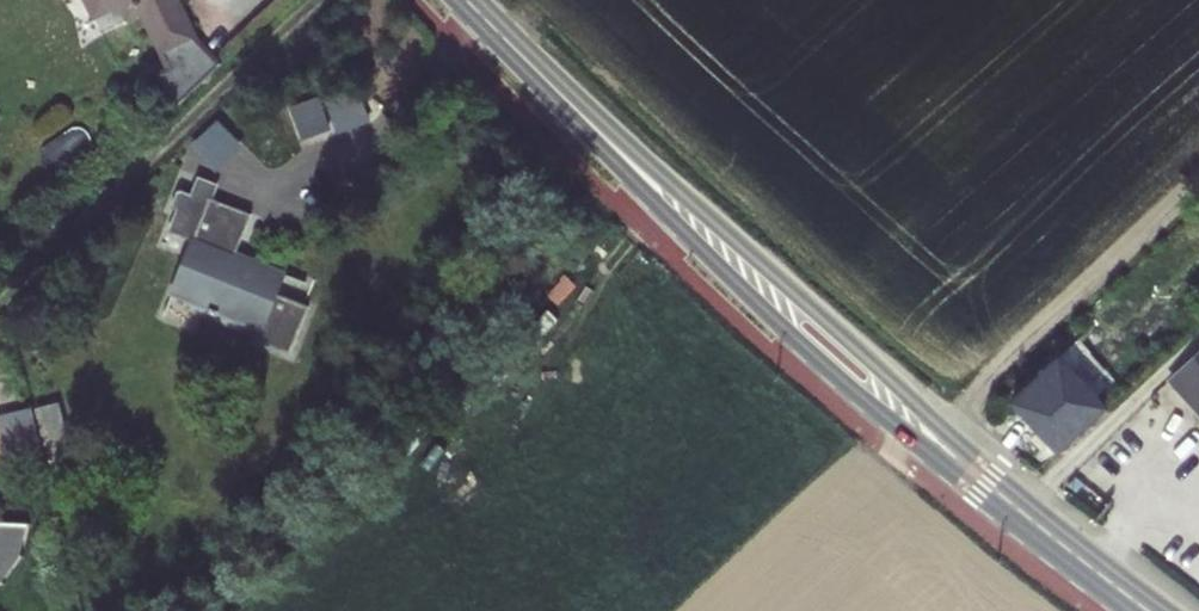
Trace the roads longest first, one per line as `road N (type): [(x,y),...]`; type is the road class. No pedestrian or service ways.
road 1 (secondary): [(561,91),(677,226),(804,347),(871,403),(942,444)]
road 2 (secondary): [(942,444),(879,362),(561,91)]
road 3 (track): [(1198,184),(985,383),(942,444)]
road 4 (secondary): [(1150,610),(942,444)]
road 5 (secondary): [(561,91),(468,0)]

